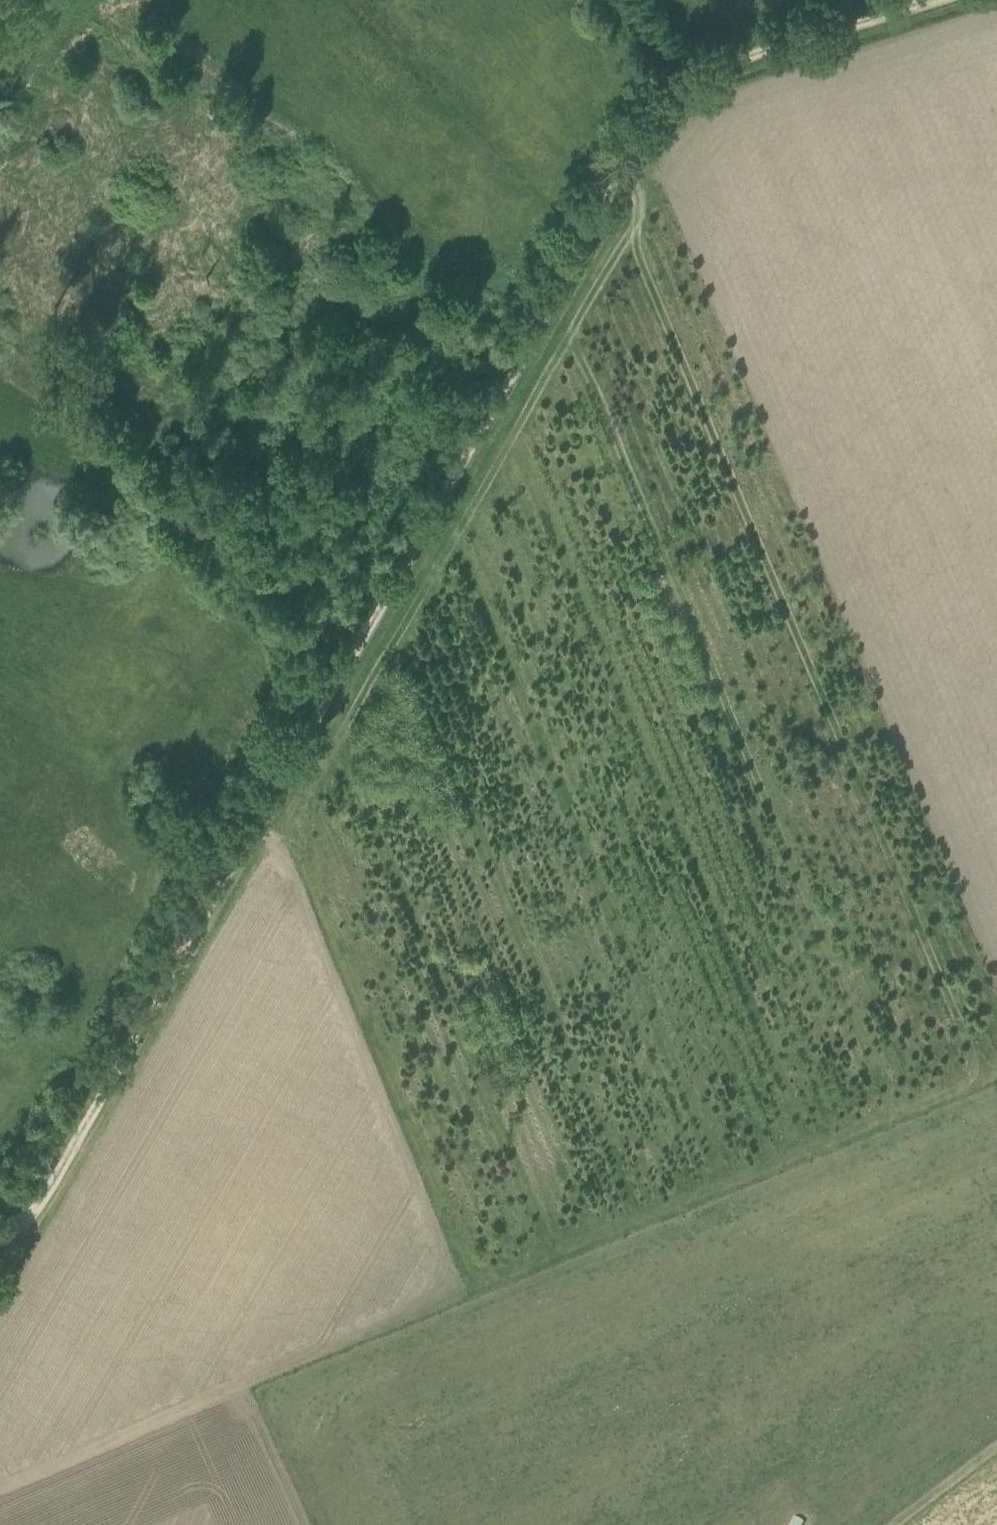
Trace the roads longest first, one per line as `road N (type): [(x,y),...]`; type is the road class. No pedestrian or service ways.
road 1 (track): [(695,83),(16,1242)]
road 2 (track): [(940,0),(695,83)]
road 3 (track): [(895,1524),(996,1449)]

